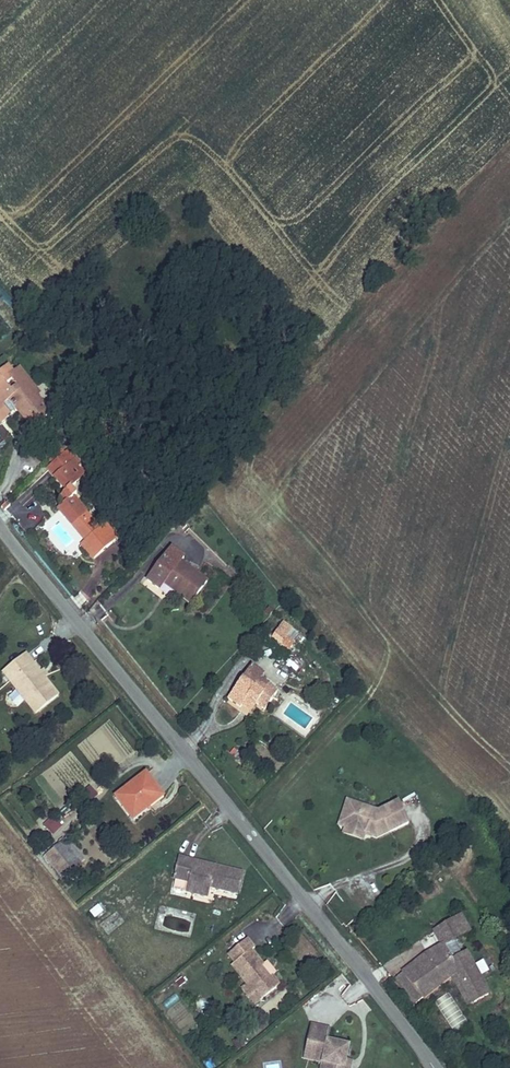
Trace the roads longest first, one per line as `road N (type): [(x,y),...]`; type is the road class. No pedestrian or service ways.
road 1 (tertiary): [(437,1067),(0,532)]

